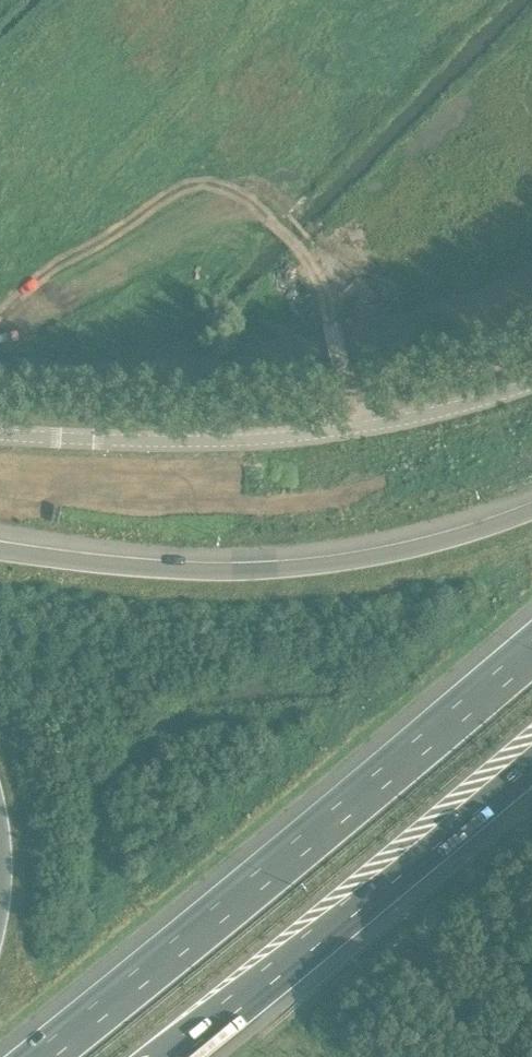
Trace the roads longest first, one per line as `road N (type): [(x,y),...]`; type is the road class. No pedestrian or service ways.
road 1 (motorway): [(531,656),(46,1056)]
road 2 (motorway): [(531,516),(409,552),(292,573),(0,552)]
road 3 (unclassified): [(0,433),(267,439),(447,409),(531,383)]
road 4 (motorway): [(172,1056),(531,764)]
road 5 (track): [(350,428),(330,321),(304,252),(274,223)]

